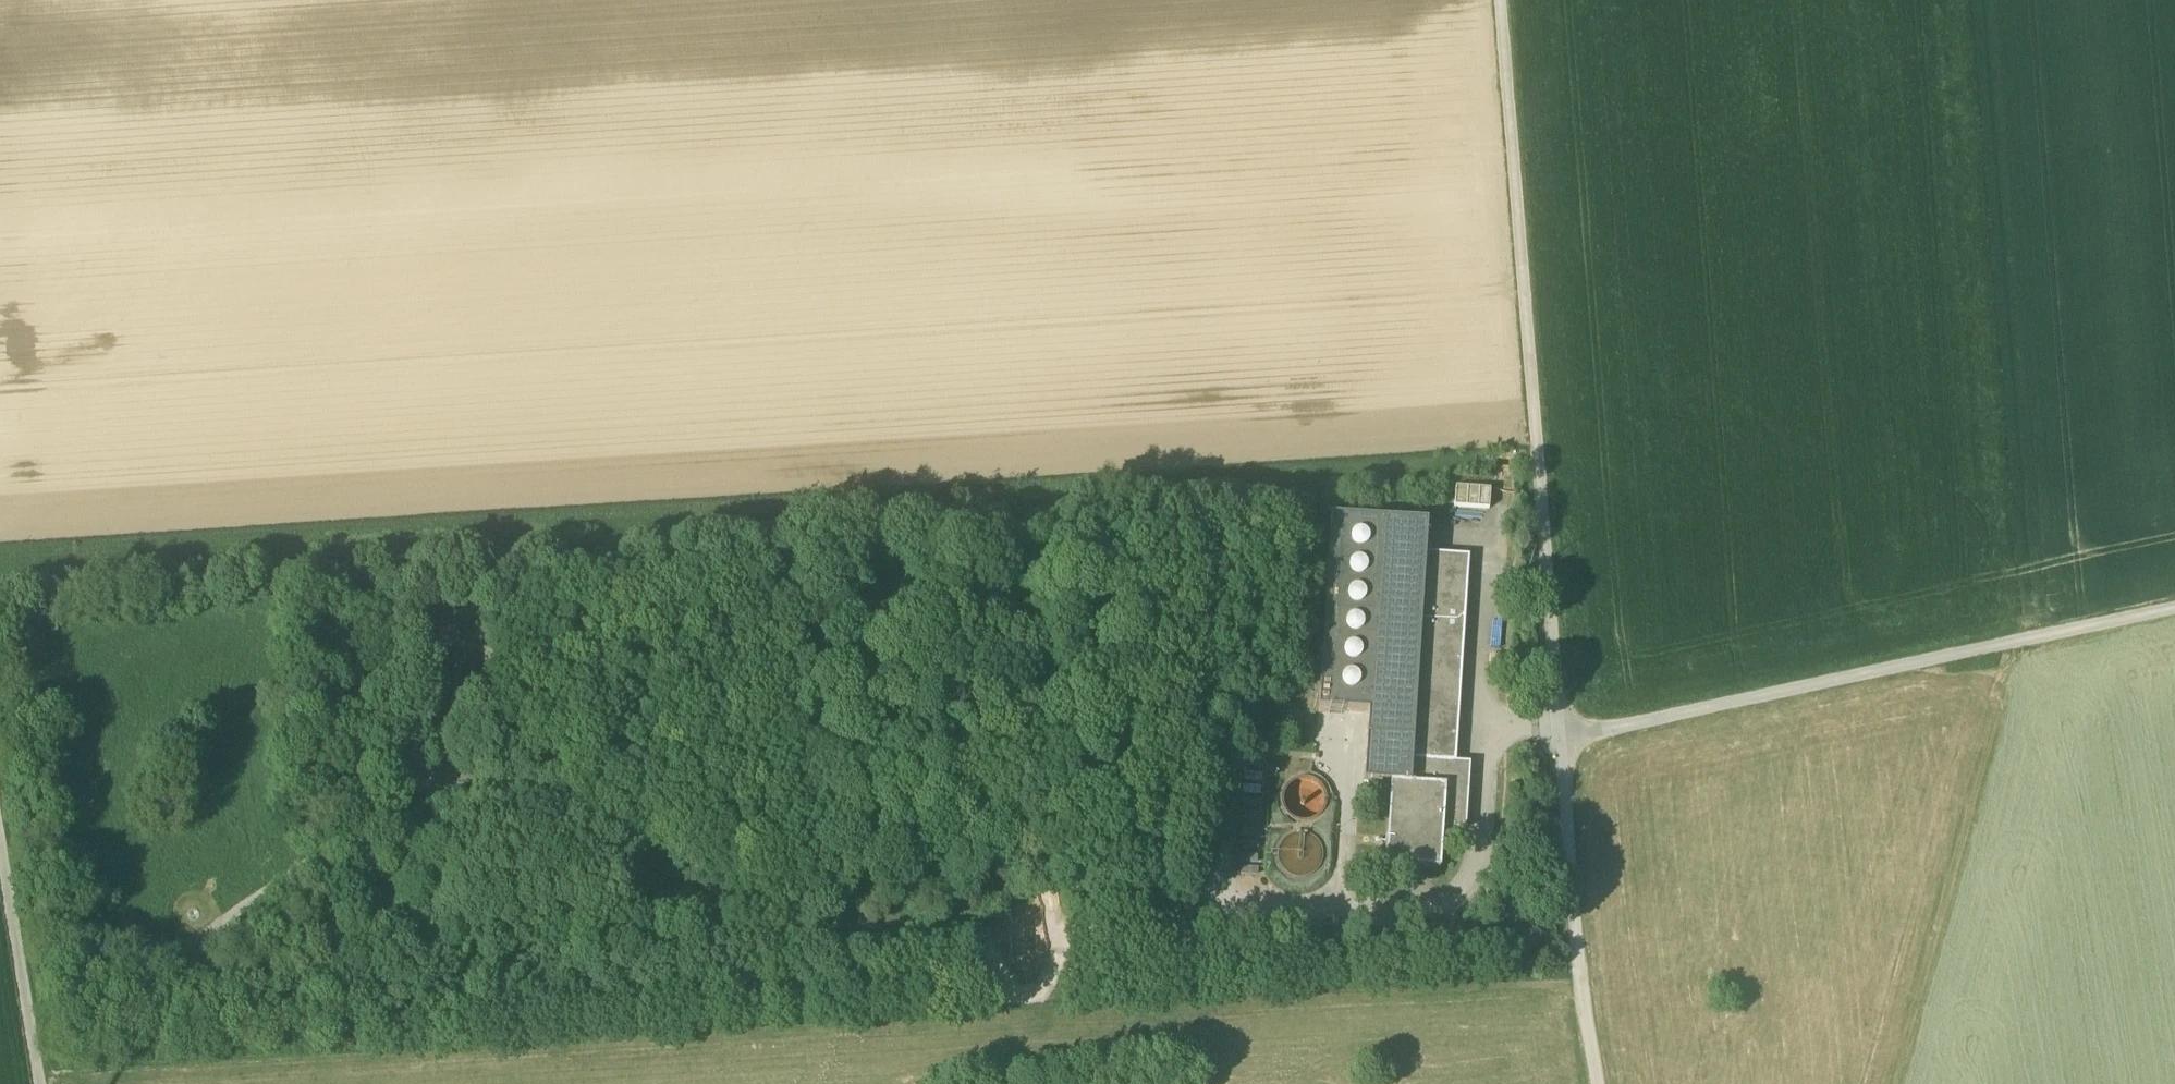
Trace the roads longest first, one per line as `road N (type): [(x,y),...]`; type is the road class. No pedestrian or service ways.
road 1 (track): [(1561,739),(1502,0)]
road 2 (track): [(2174,608),(1561,739)]
road 3 (track): [(1597,1083),(1580,978),(1561,739)]
road 4 (track): [(0,844),(41,1083)]

